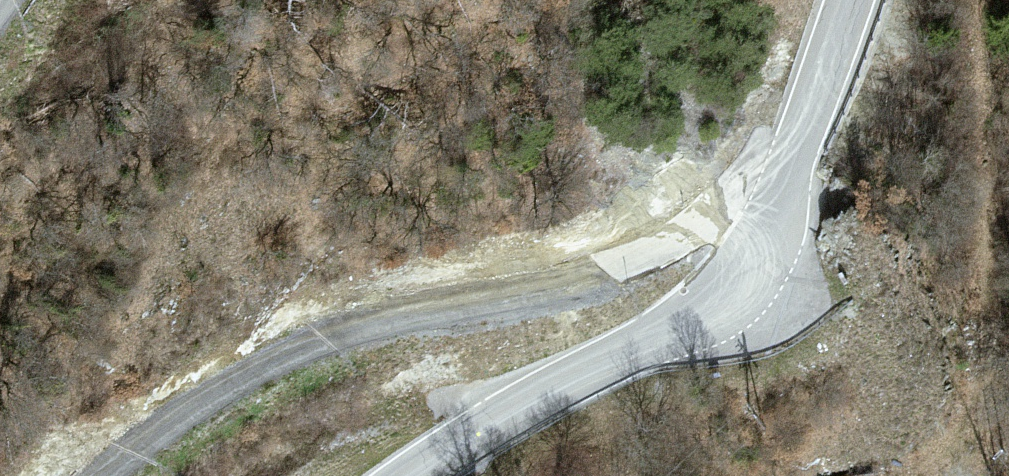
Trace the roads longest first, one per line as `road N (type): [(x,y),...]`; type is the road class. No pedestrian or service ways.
road 1 (track): [(102,475),(152,431),(330,333),(560,291),(711,210),(776,211)]
road 2 (unclassified): [(409,475),(527,402),(695,325),(729,297),(767,235),(851,0)]

